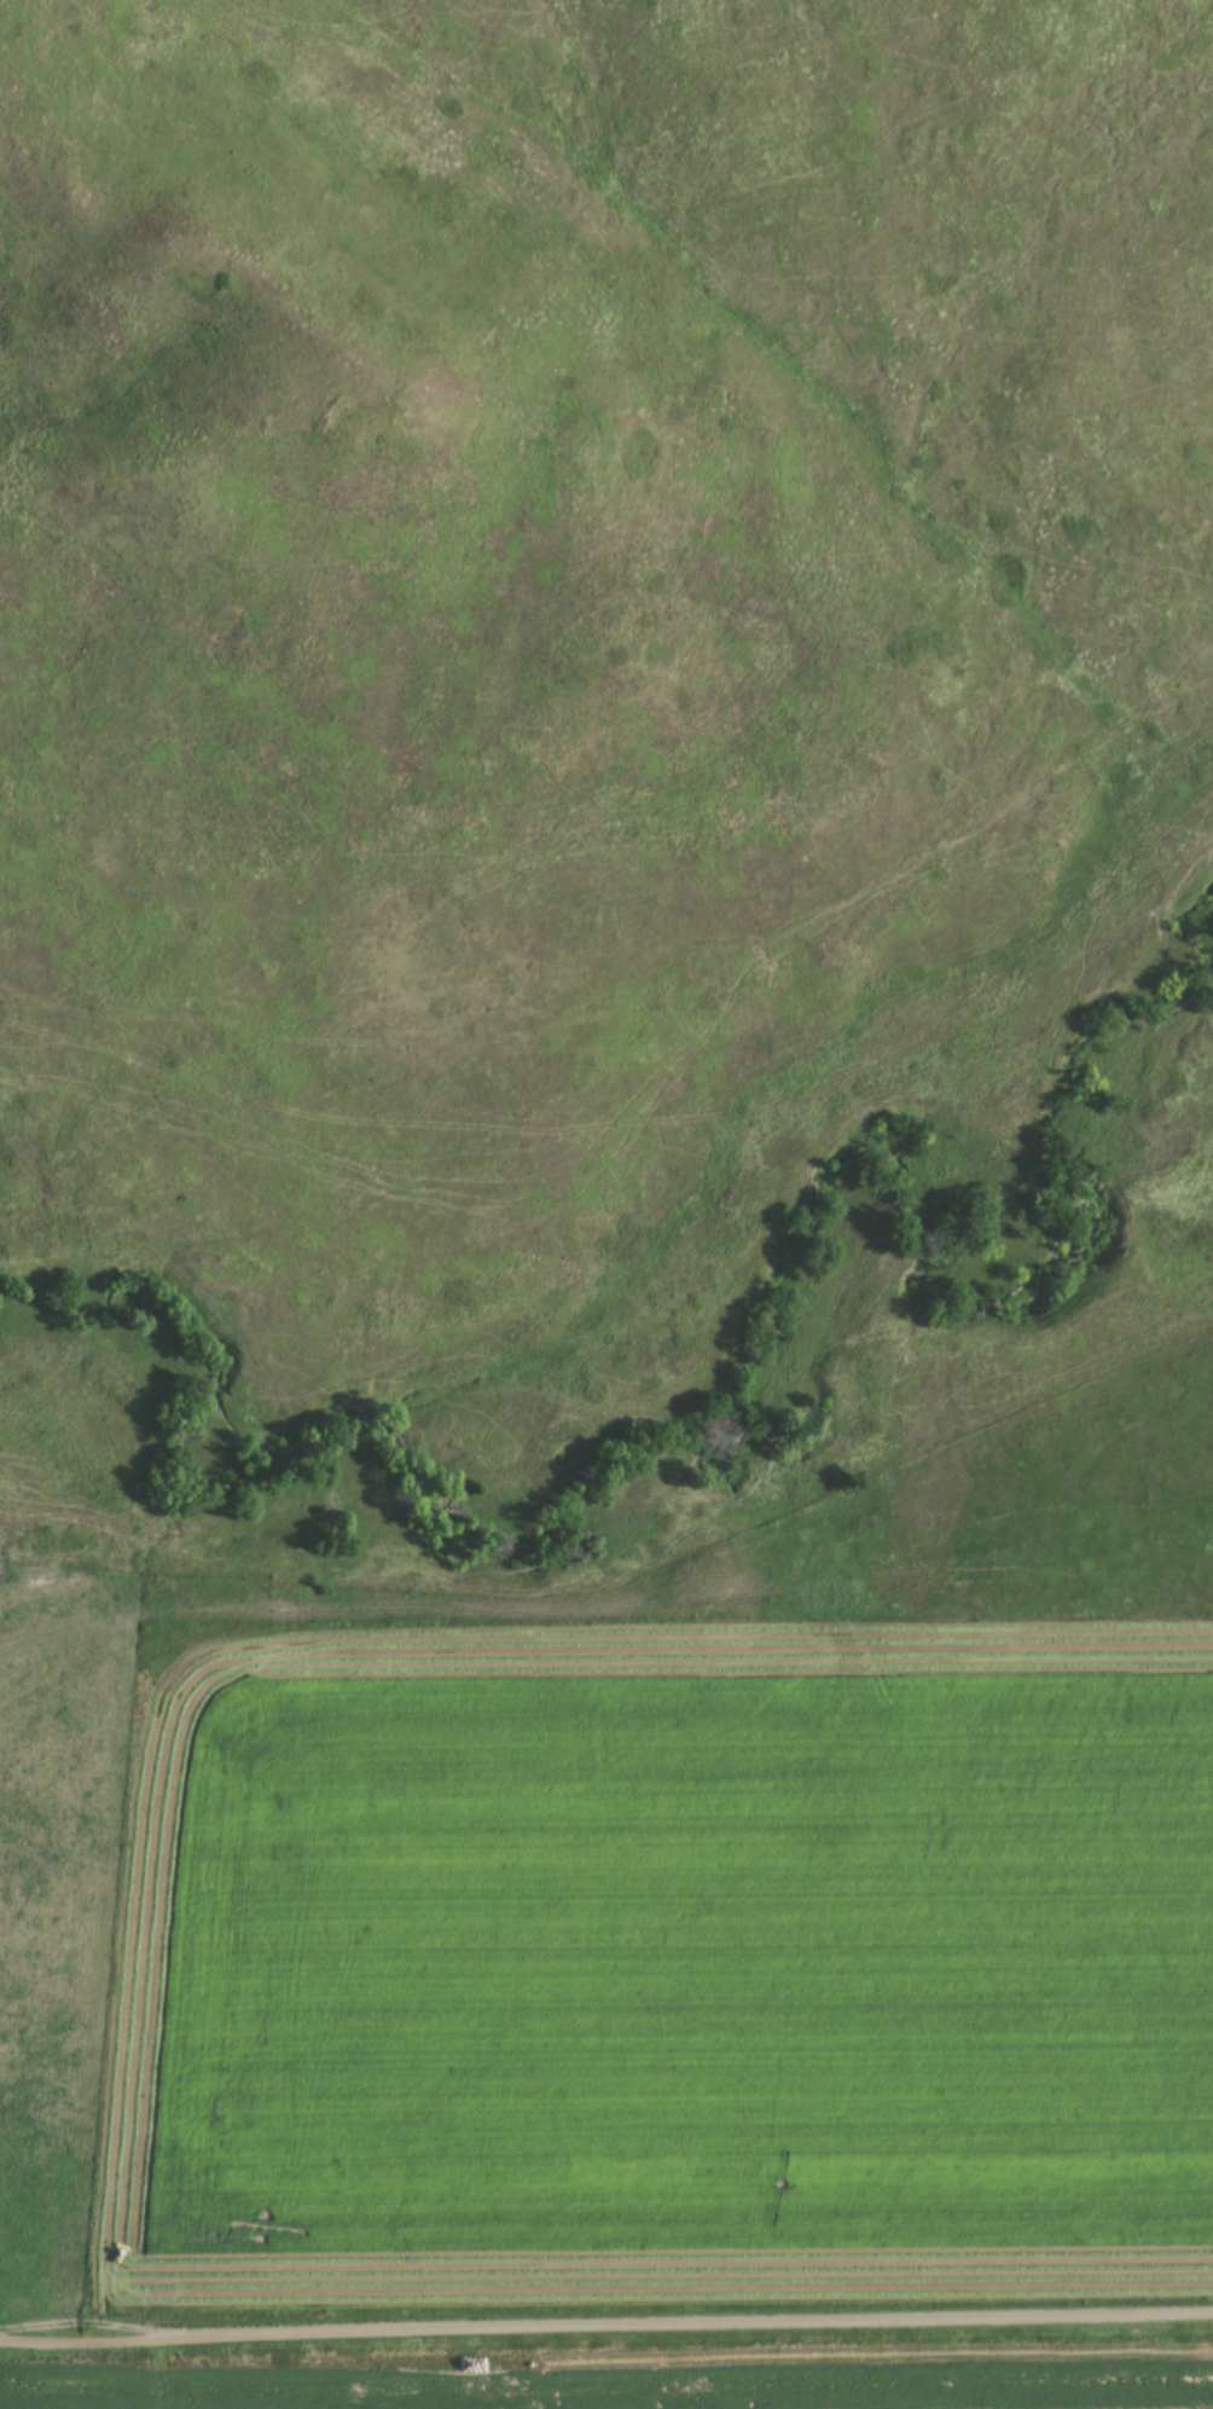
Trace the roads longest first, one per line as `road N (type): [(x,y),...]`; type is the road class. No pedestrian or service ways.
road 1 (residential): [(1212,2313),(0,2331)]

